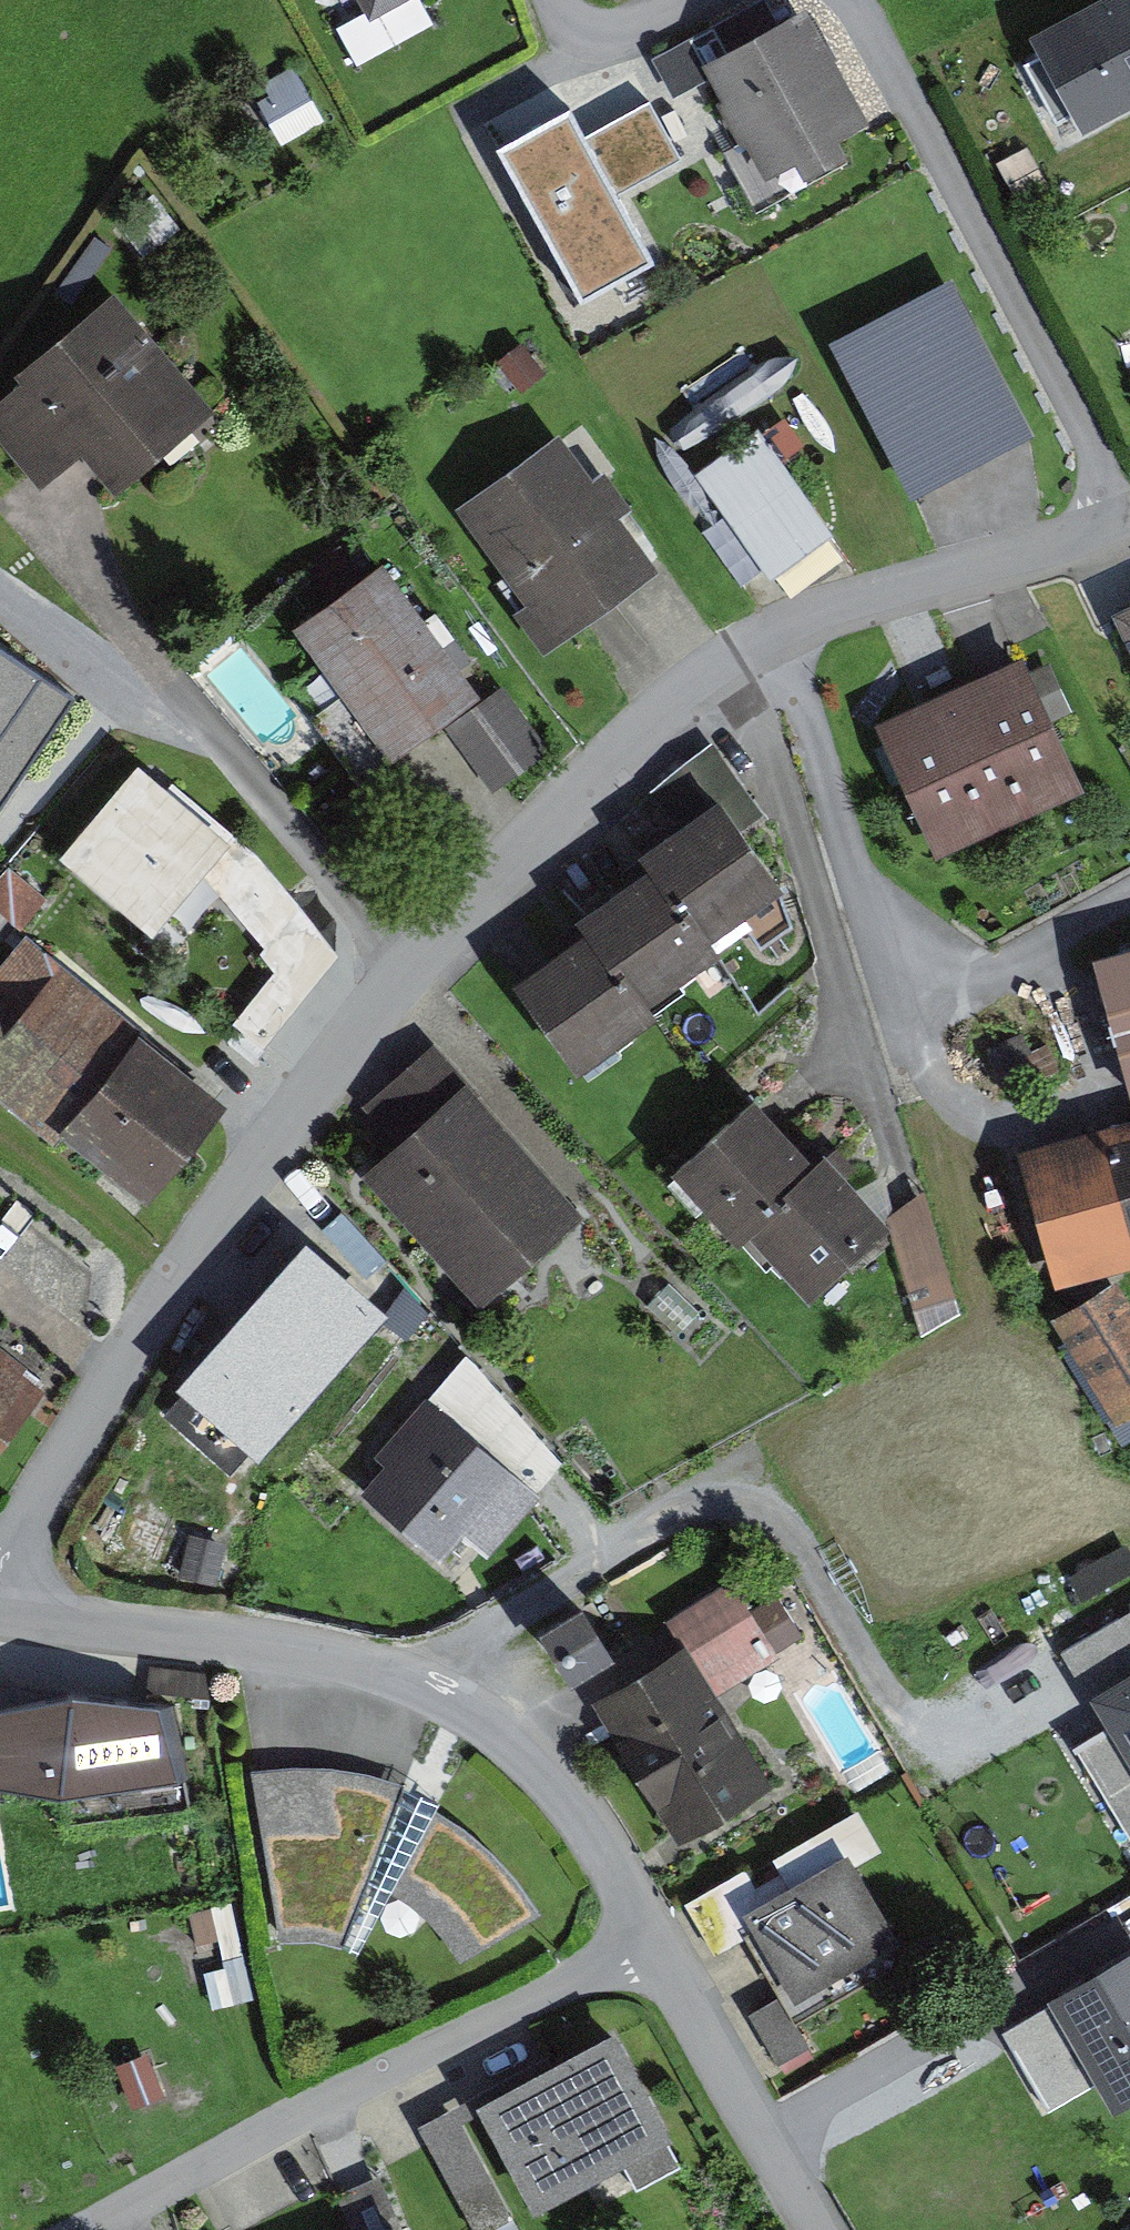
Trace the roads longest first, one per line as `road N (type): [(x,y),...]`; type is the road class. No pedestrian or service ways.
road 1 (residential): [(0,1599),(282,1156),(486,907),(687,708),(745,663),(801,636),(1129,517)]
road 2 (residential): [(0,1610),(363,1656),(468,1692),(553,1754),(666,1939)]
road 3 (residential): [(86,2229),(666,1939)]
road 4 (residential): [(666,1939),(830,2229)]

